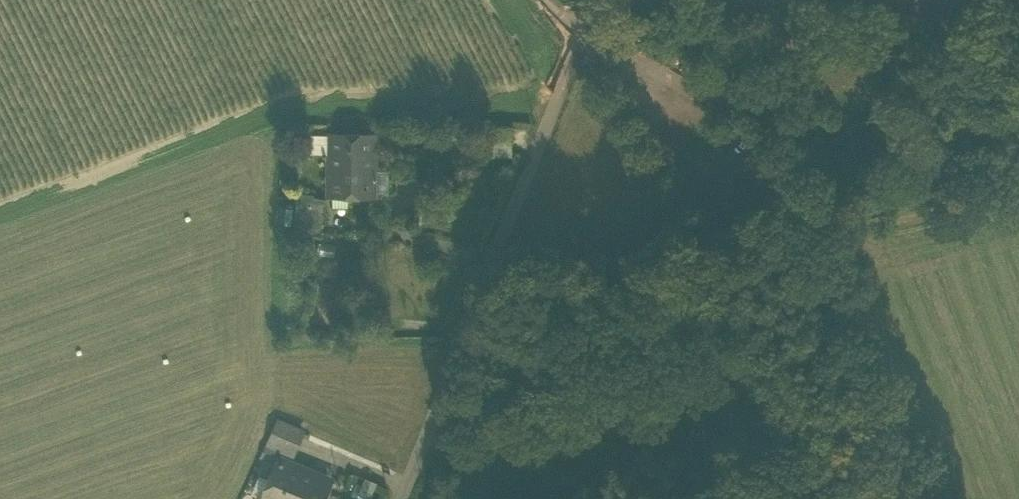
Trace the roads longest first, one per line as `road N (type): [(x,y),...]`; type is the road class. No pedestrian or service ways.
road 1 (track): [(822,498),(715,251),(577,34)]
road 2 (residential): [(393,498),(577,34)]
road 3 (track): [(629,116),(715,189),(783,228),(1018,173)]

